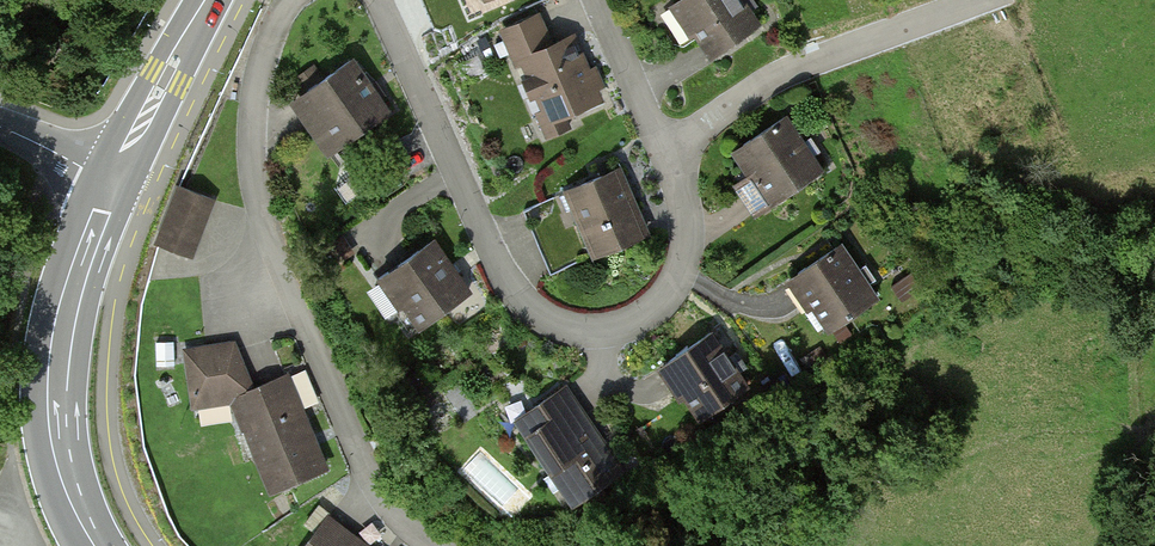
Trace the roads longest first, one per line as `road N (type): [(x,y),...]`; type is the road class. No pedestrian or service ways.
road 1 (residential): [(377,0),(504,274),(540,315),(592,328),(627,325),(652,310),(683,269),(691,230),(596,0)]
road 2 (residential): [(296,0),(259,77),(253,159),(260,206),(372,483),(429,545)]
road 3 (secondary): [(100,545),(68,478),(57,409),(68,307),(114,182)]
road 4 (secondary): [(114,182),(210,0)]
road 5 (tertiary): [(114,182),(0,128)]

